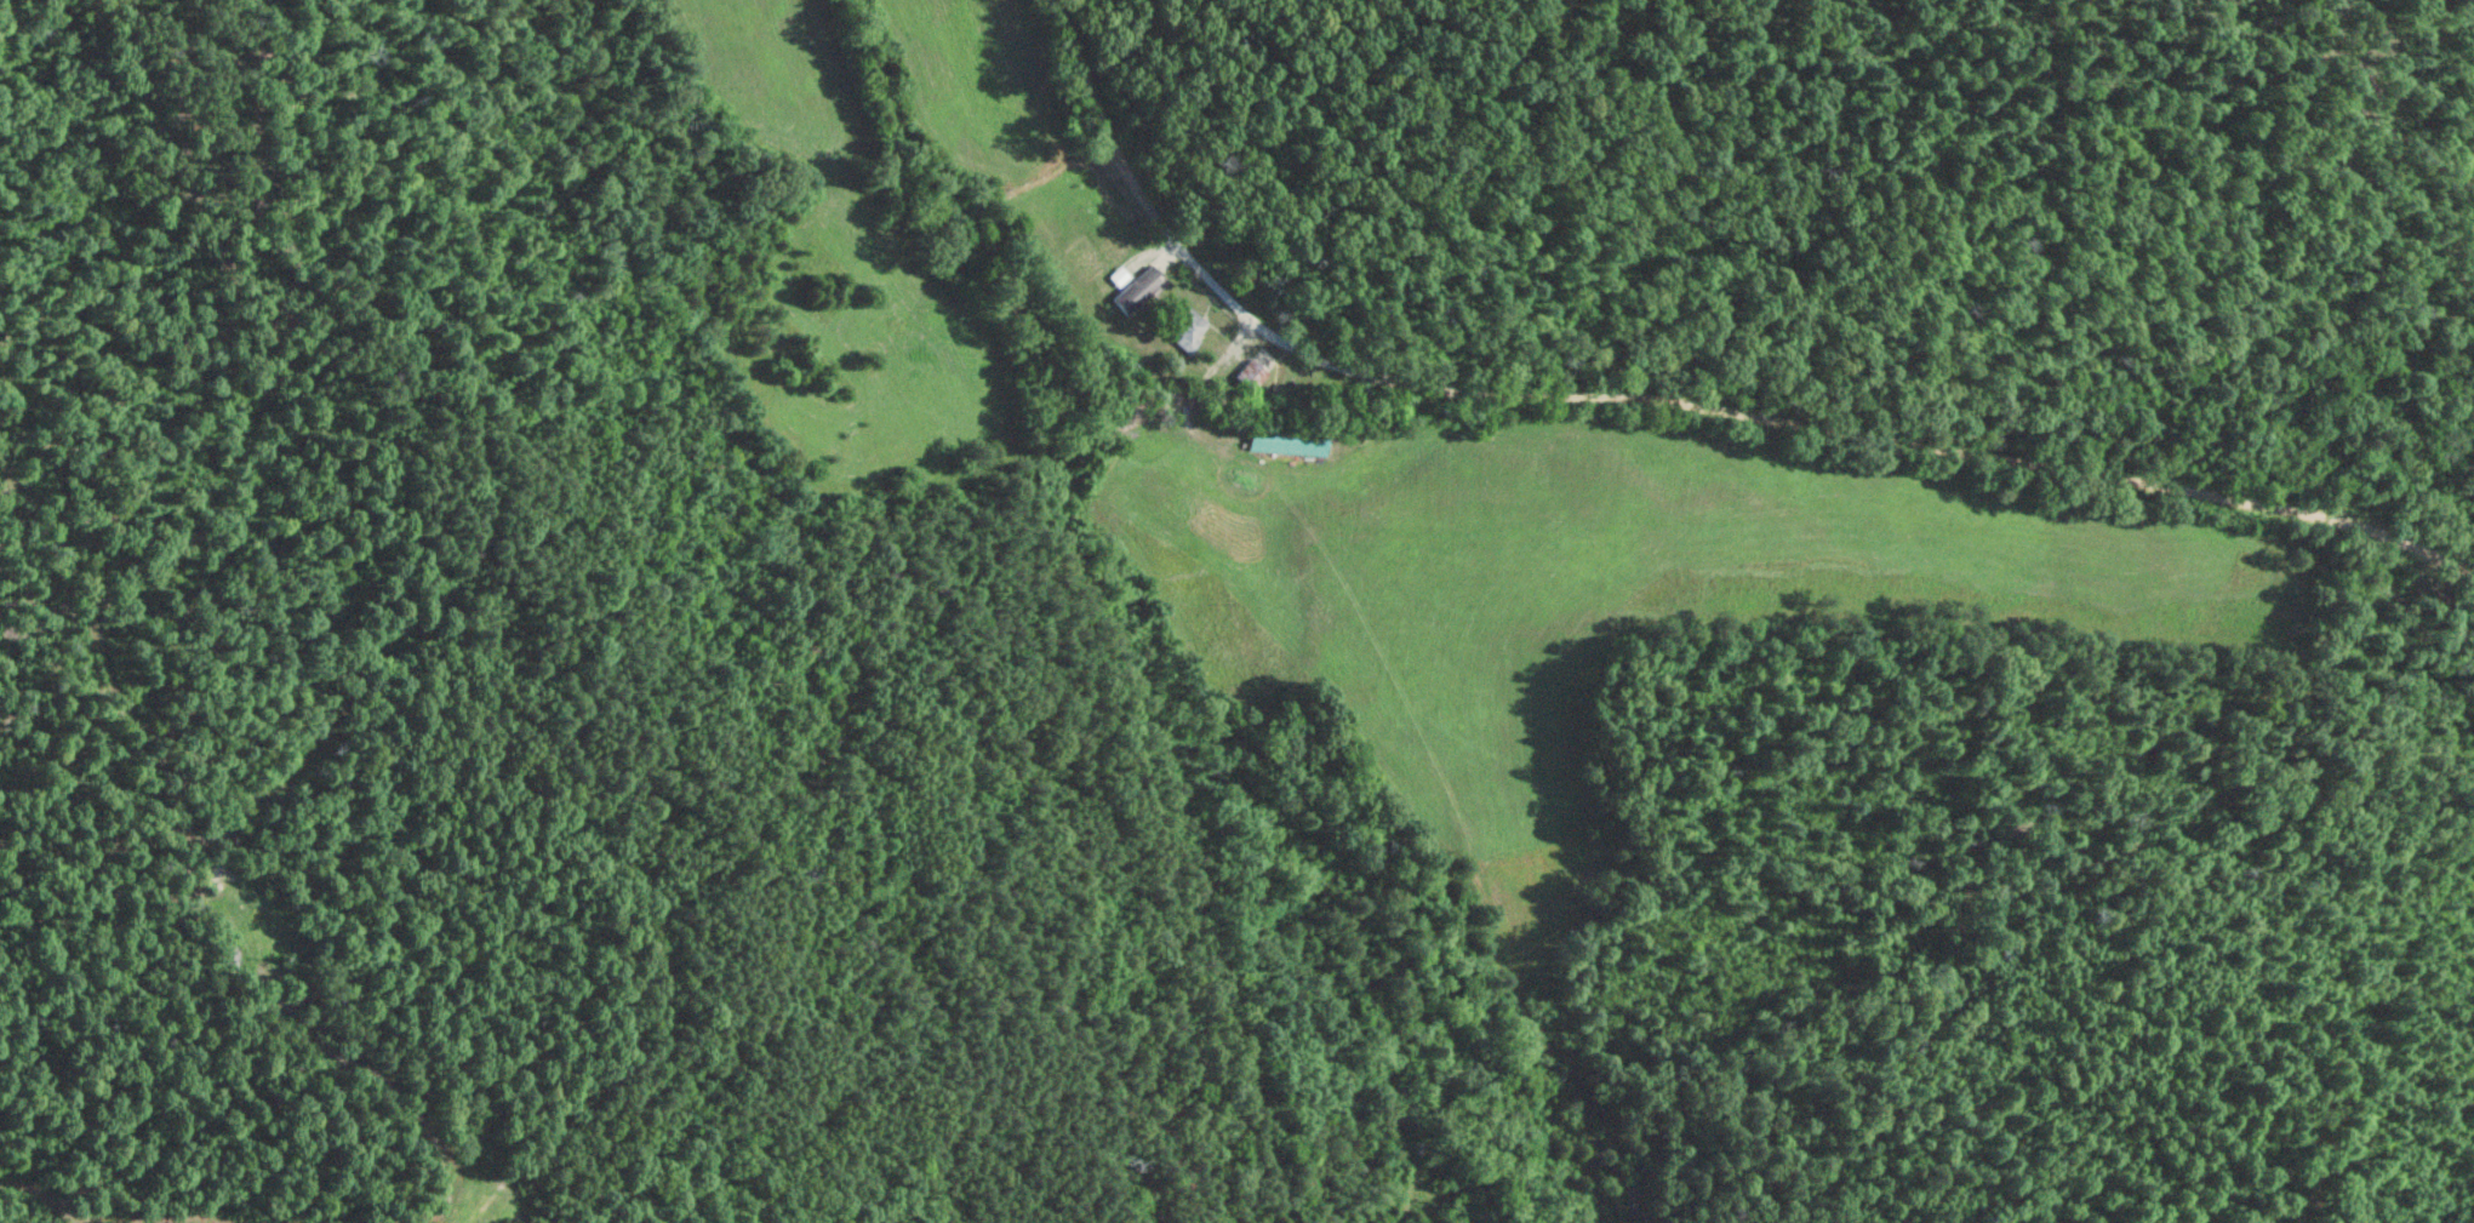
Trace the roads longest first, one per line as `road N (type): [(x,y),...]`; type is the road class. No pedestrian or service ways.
road 1 (residential): [(1057,0),(1132,162),(1256,318),(1413,384),(1680,404),(2240,505),(2426,548),(2473,585)]

